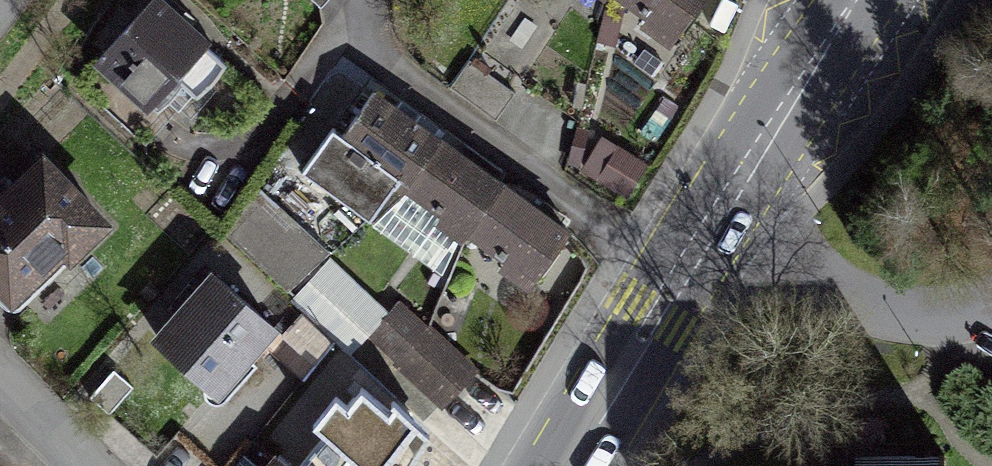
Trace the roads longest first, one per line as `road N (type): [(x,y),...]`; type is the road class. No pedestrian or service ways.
road 1 (residential): [(716,214),(874,310),(991,315)]
road 2 (primary): [(716,214),(565,465)]
road 3 (primary): [(852,0),(716,214)]
road 4 (residential): [(94,465),(0,374)]

